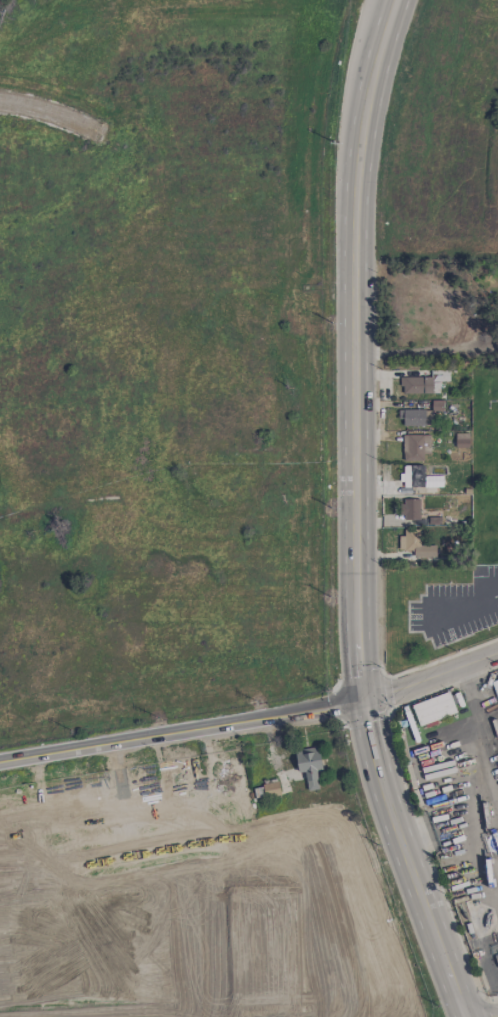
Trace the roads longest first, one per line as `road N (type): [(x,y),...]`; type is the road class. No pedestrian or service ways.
road 1 (secondary): [(355,599),(355,189),(373,54)]
road 2 (secondary): [(363,702),(0,763)]
road 3 (secondary): [(448,973),(374,756)]
road 4 (secondary): [(497,652),(363,702)]

